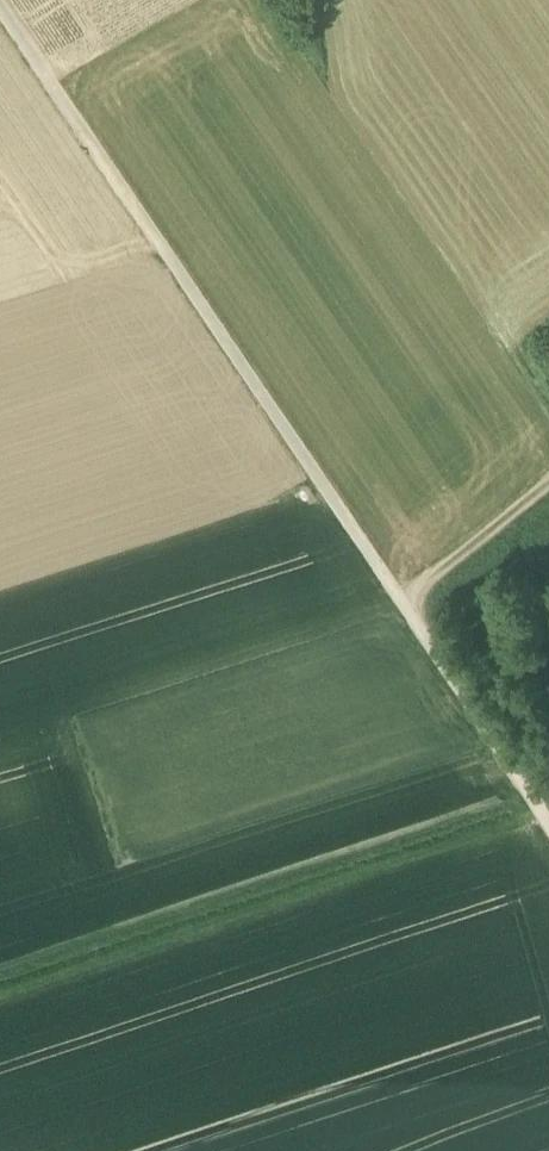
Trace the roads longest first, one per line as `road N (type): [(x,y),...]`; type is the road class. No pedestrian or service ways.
road 1 (track): [(0,5),(548,820)]
road 2 (track): [(394,588),(548,486)]

